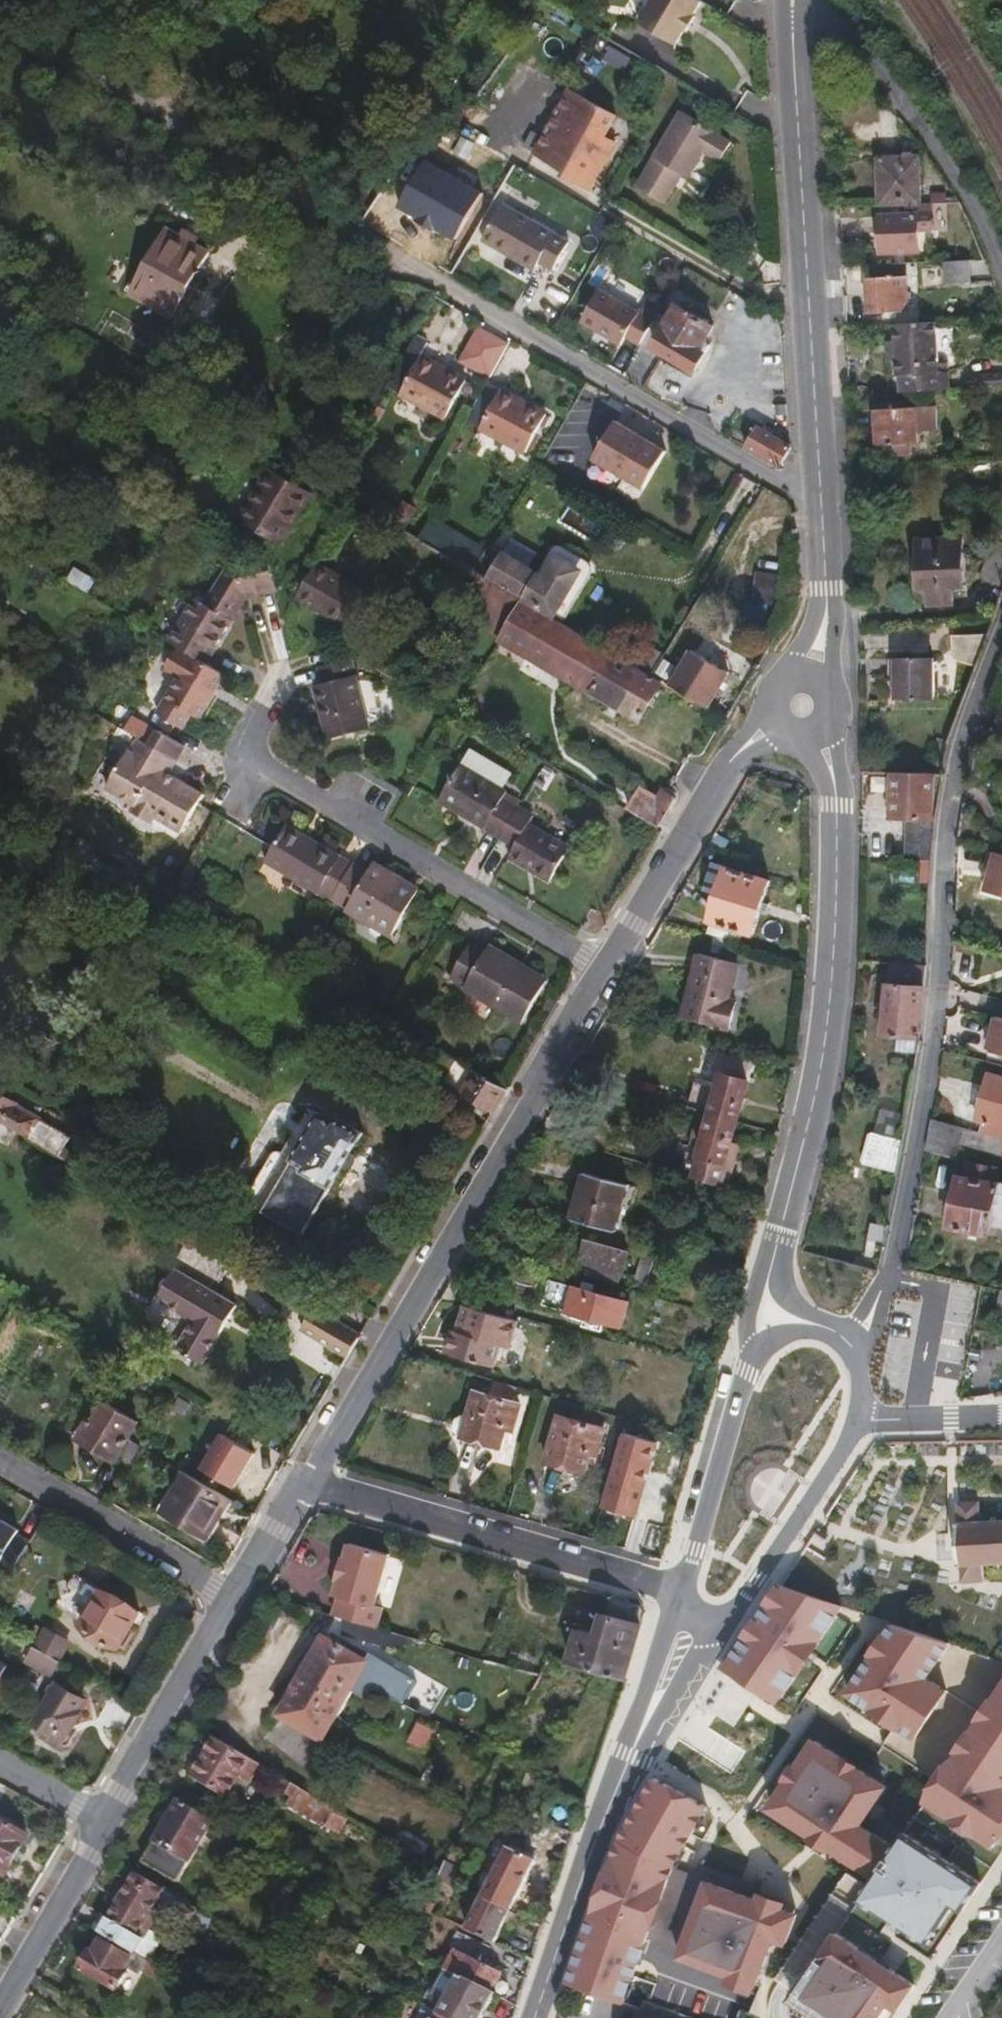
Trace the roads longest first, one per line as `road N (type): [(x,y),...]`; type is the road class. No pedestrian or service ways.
road 1 (residential): [(855,1345),(890,1277),(932,1037),(944,827),(960,727),(1001,620)]
road 2 (unclassified): [(304,1480),(604,969)]
road 3 (primary): [(826,587),(793,0)]
road 4 (primary): [(826,732),(837,899),(821,1069),(783,1226)]
road 5 (residential): [(604,969),(254,763),(253,733),(282,683)]
road 6 (primary): [(694,1619),(605,1816),(535,2017)]
road 7 (residential): [(682,1588),(304,1480)]
road 8 (residential): [(1001,273),(970,195),(864,41),(826,8),(798,0)]
road 9 (unclassified): [(604,969),(730,762),(772,726)]
road 10 (residential): [(0,1458),(233,1600)]
road 11 (primary): [(694,1619),(719,1620),(745,1600),(857,1419)]
road 12 (unclassified): [(102,1821),(233,1600)]
road 13 (primary): [(757,1352),(682,1588)]
road 14 (unclassified): [(0,1992),(102,1821)]
road 15 (unclassified): [(1001,1418),(857,1419)]
road 16 (unclassified): [(233,1600),(304,1480)]
road 17 (primary): [(783,1226),(747,1319),(747,1339),(757,1352)]

